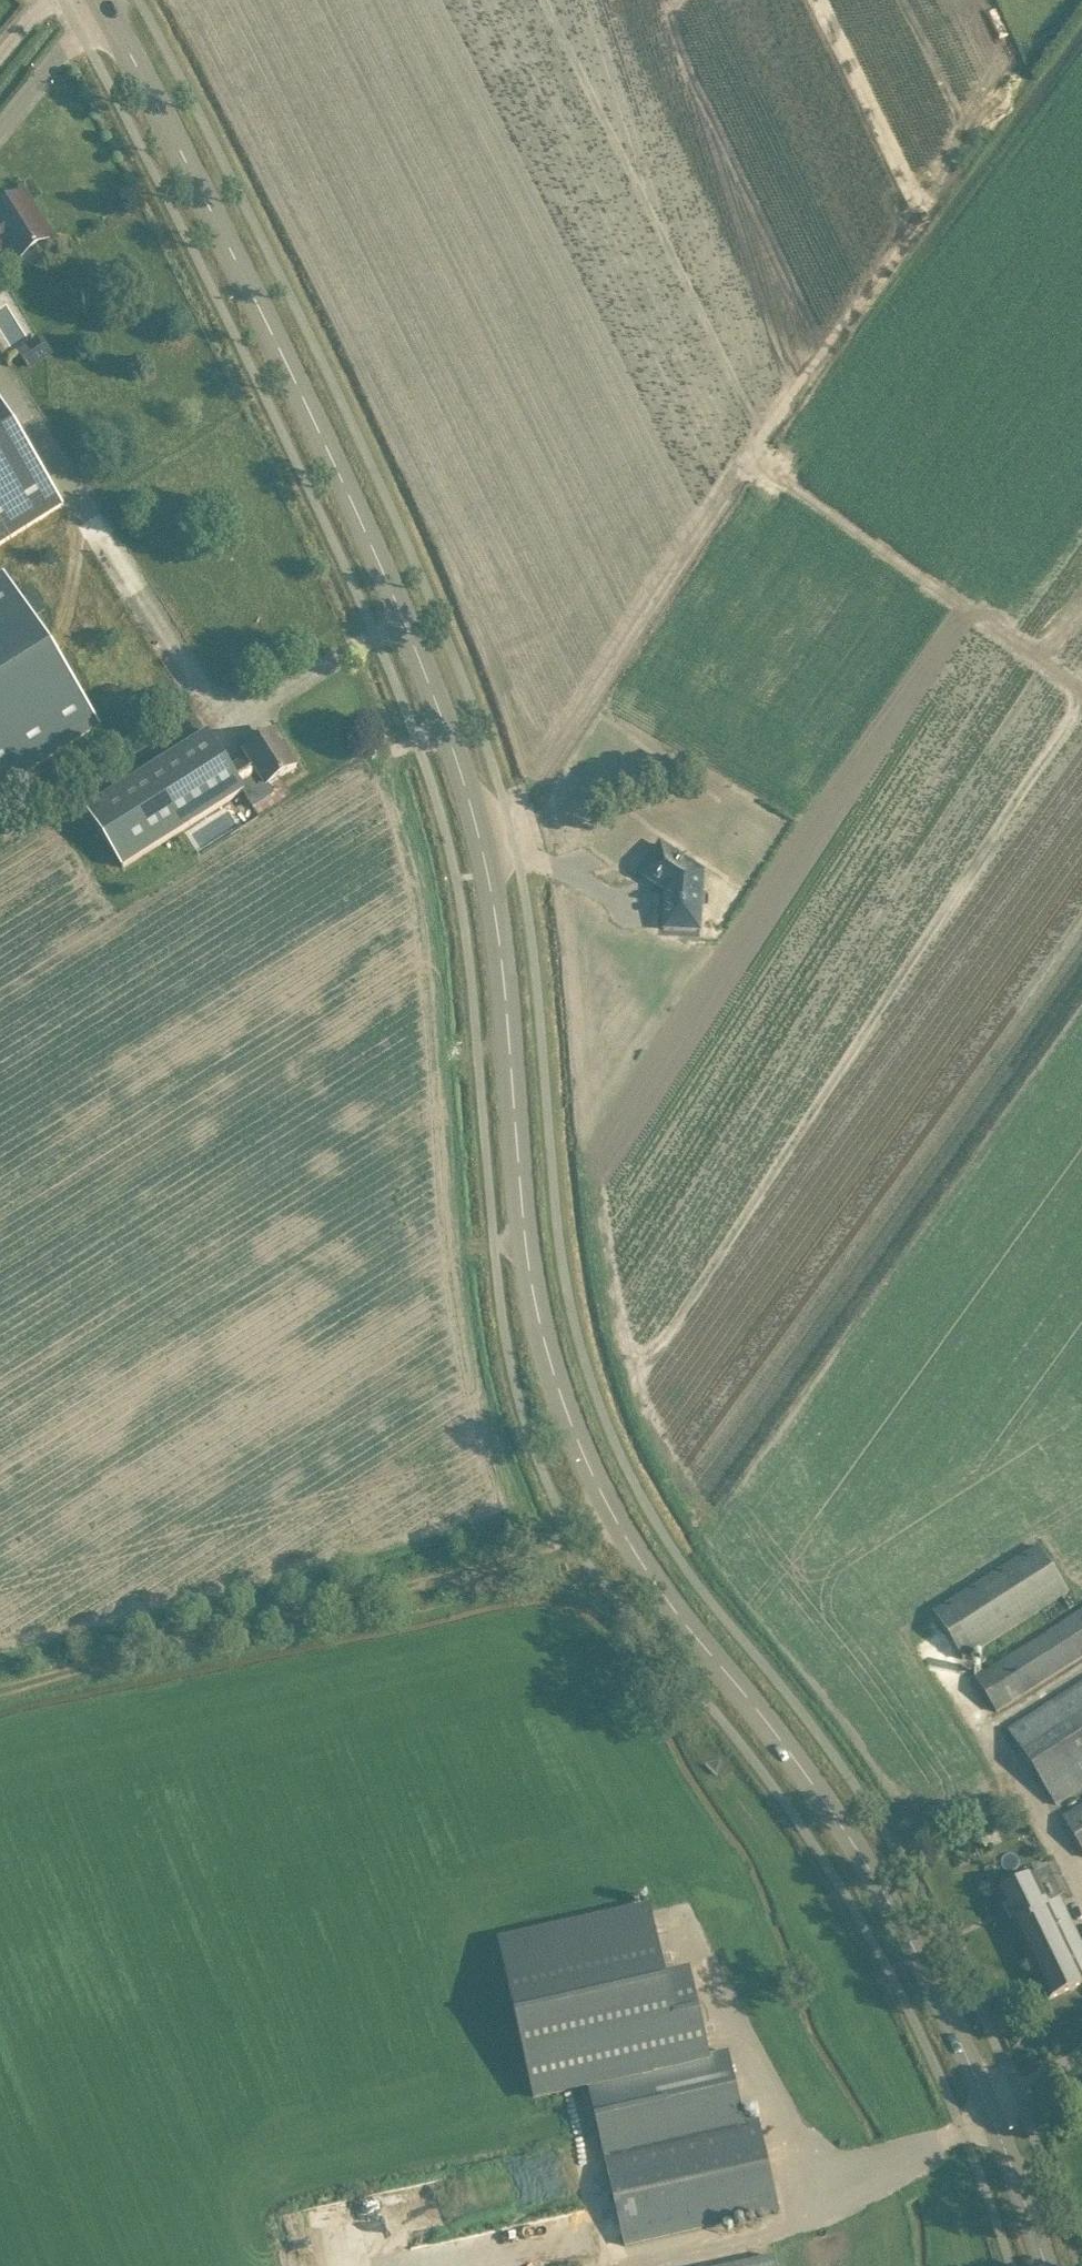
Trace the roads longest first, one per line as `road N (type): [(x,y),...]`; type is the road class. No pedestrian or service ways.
road 1 (secondary): [(994,2114),(882,1883),(613,1516),(581,1450),(537,1310),(494,894),(439,690),(389,567),(104,0)]
road 2 (track): [(0,1698),(346,1608),(613,1516)]
road 3 (secondary): [(1045,2265),(994,2114)]

